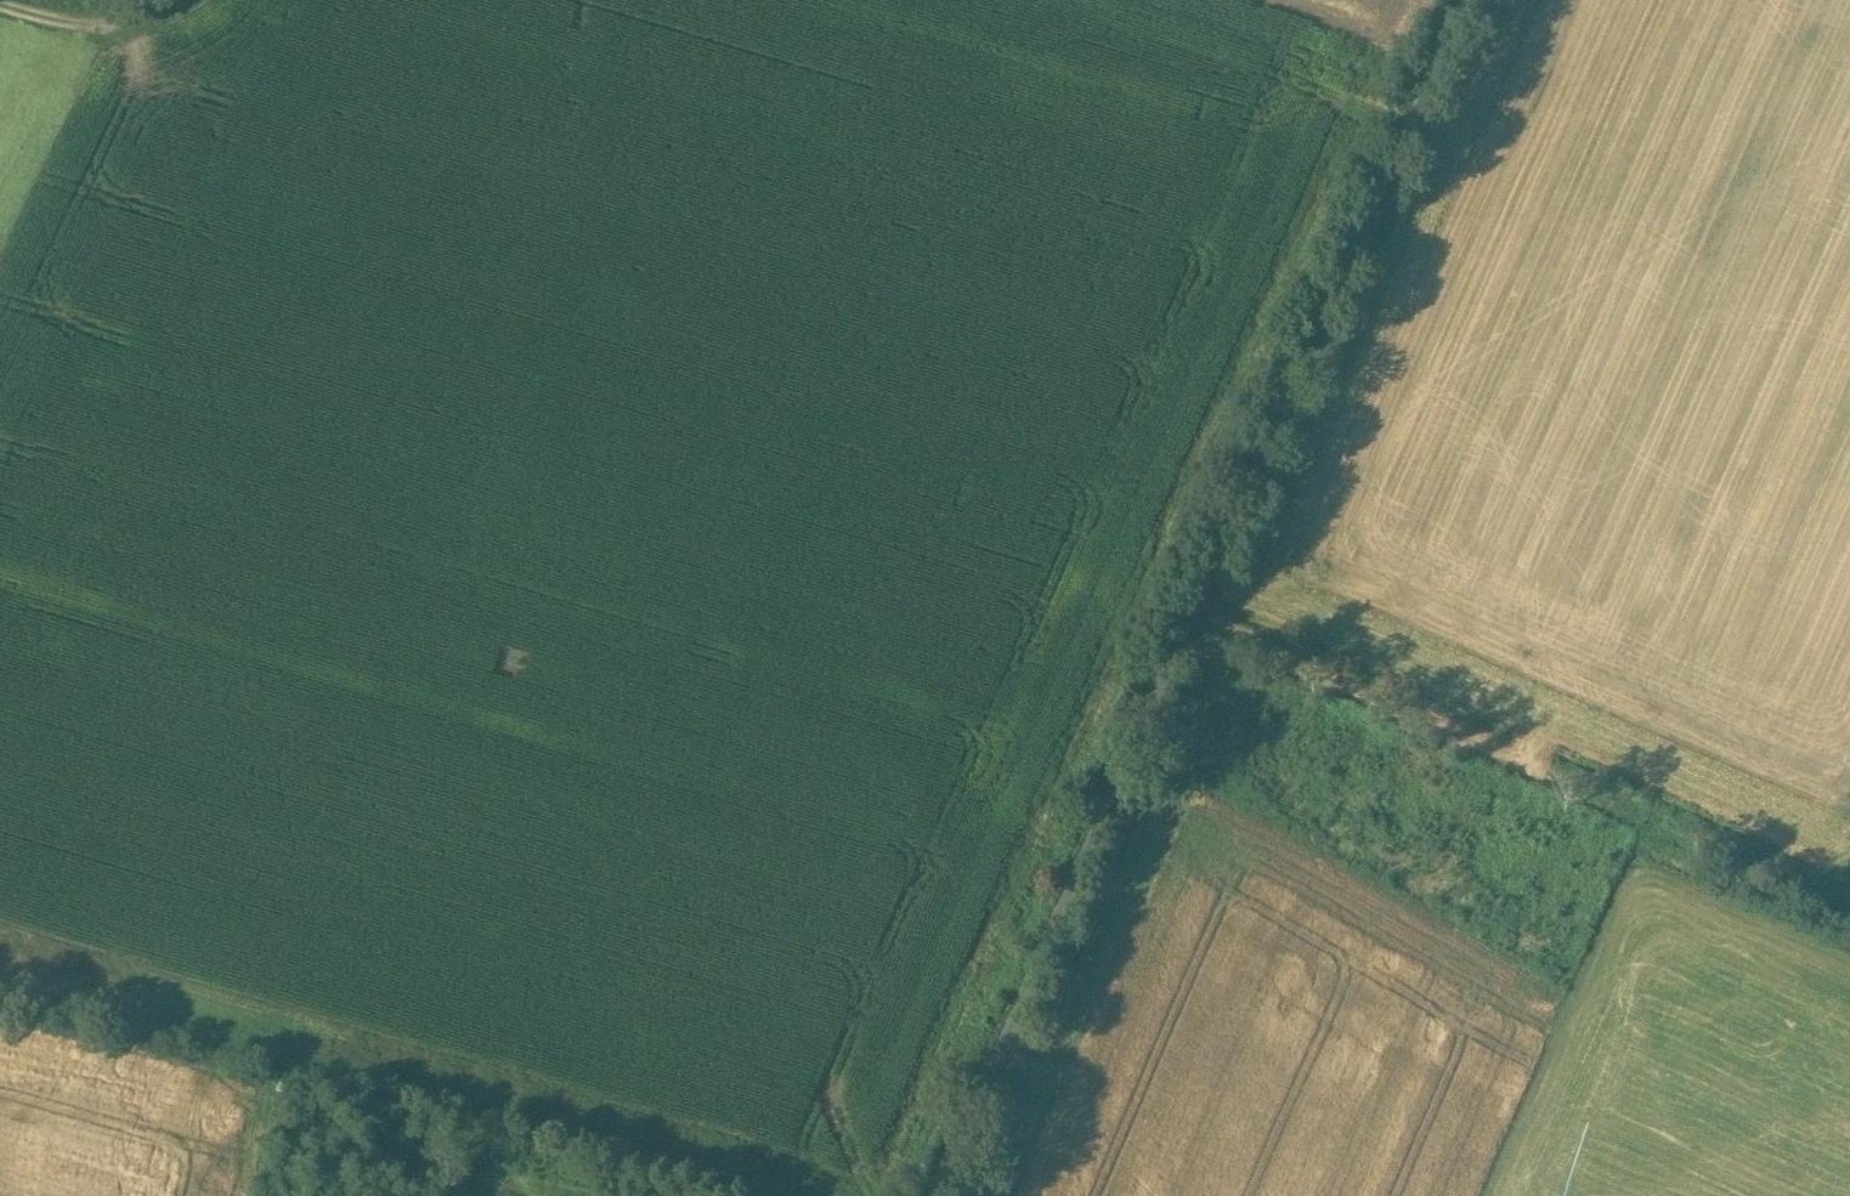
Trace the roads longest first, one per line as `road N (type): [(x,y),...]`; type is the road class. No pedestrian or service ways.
road 1 (unclassified): [(1463,0),(939,1195)]
road 2 (track): [(0,5),(69,24),(123,27)]

